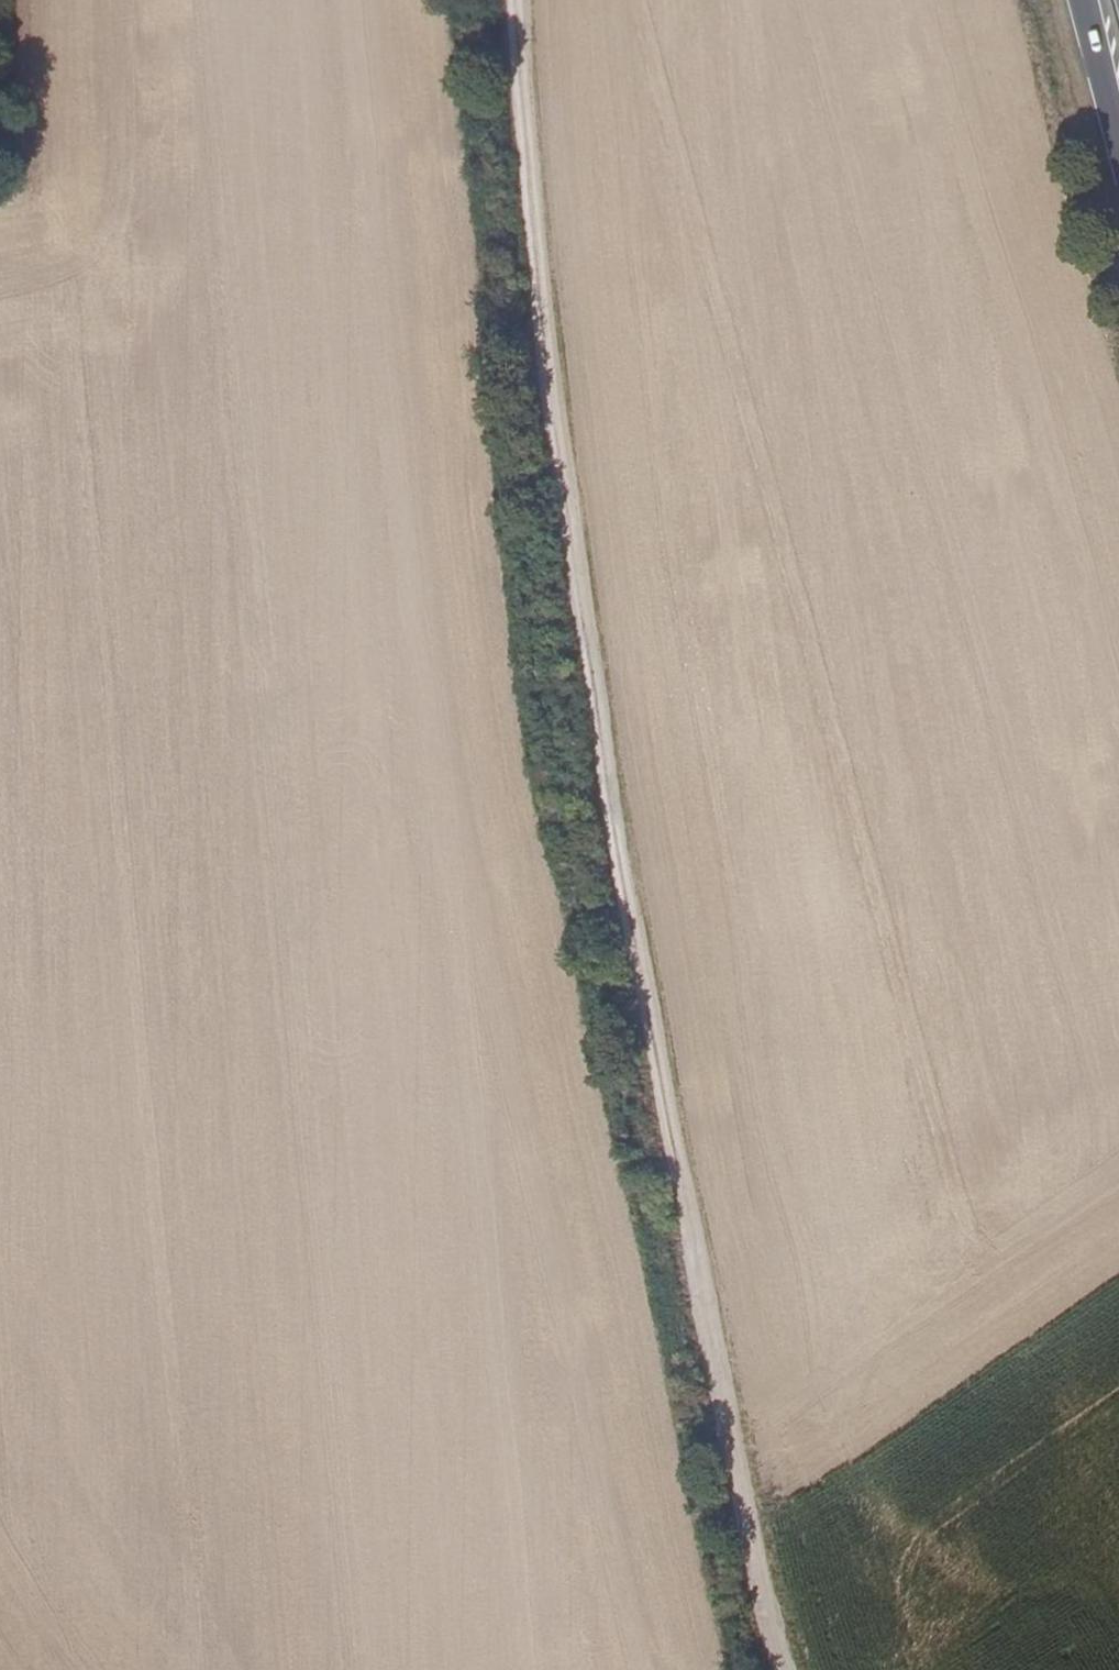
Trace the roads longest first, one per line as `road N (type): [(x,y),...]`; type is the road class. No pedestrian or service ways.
road 1 (track): [(790,1669),(587,694),(519,118),(517,0)]
road 2 (primary): [(1084,0),(1118,142)]

